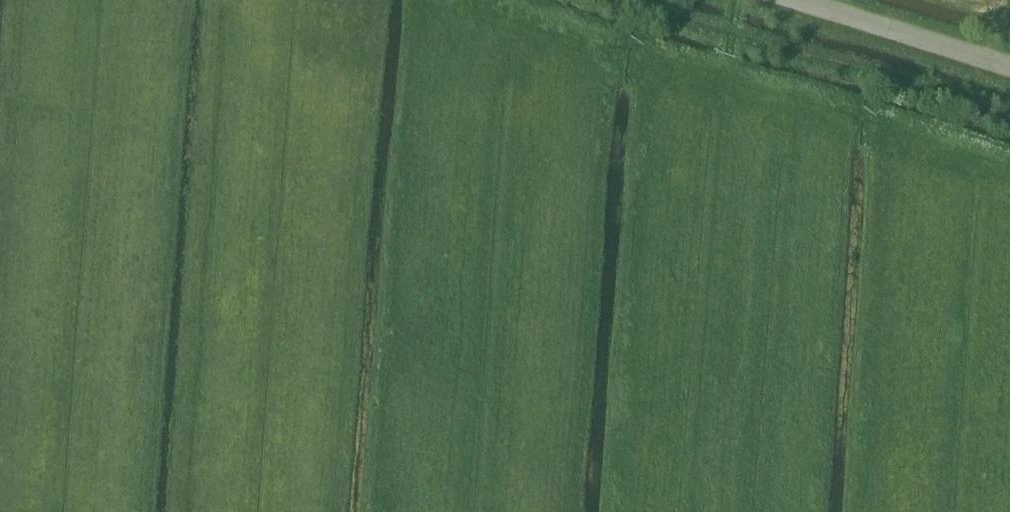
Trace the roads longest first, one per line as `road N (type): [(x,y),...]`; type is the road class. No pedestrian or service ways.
road 1 (unclassified): [(790,0),(1009,68)]

